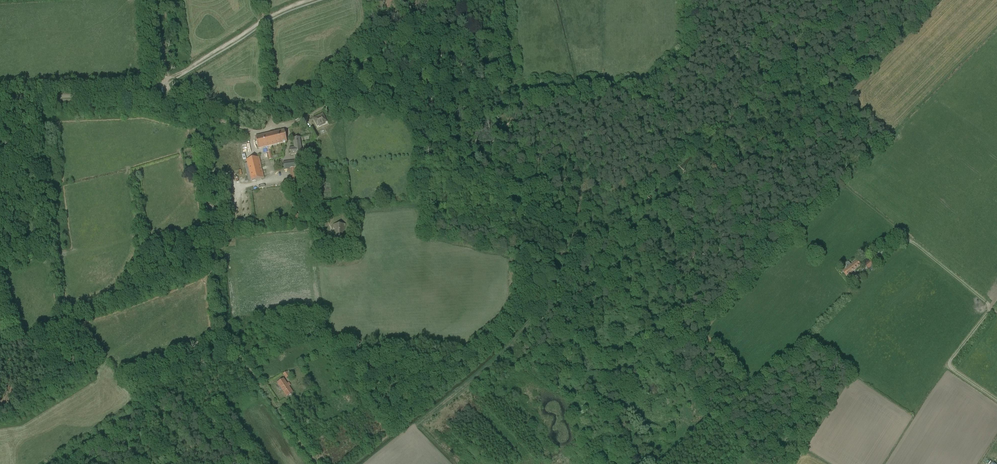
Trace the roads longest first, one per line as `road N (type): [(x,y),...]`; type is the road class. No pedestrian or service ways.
road 1 (unclassified): [(0,99),(133,94),(167,80)]
road 2 (track): [(305,116),(354,84),(425,0)]

